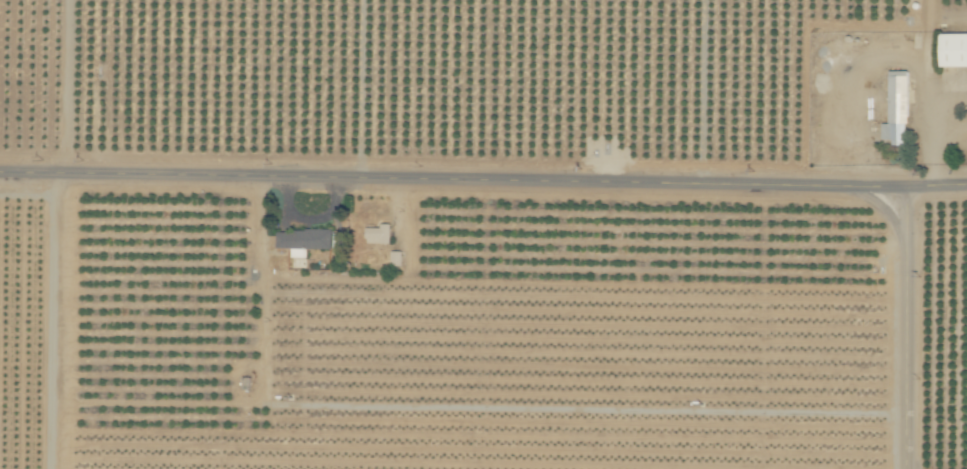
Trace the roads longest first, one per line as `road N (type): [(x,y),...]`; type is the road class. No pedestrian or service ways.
road 1 (residential): [(966,194),(0,207)]
road 2 (residential): [(920,468),(928,196)]

